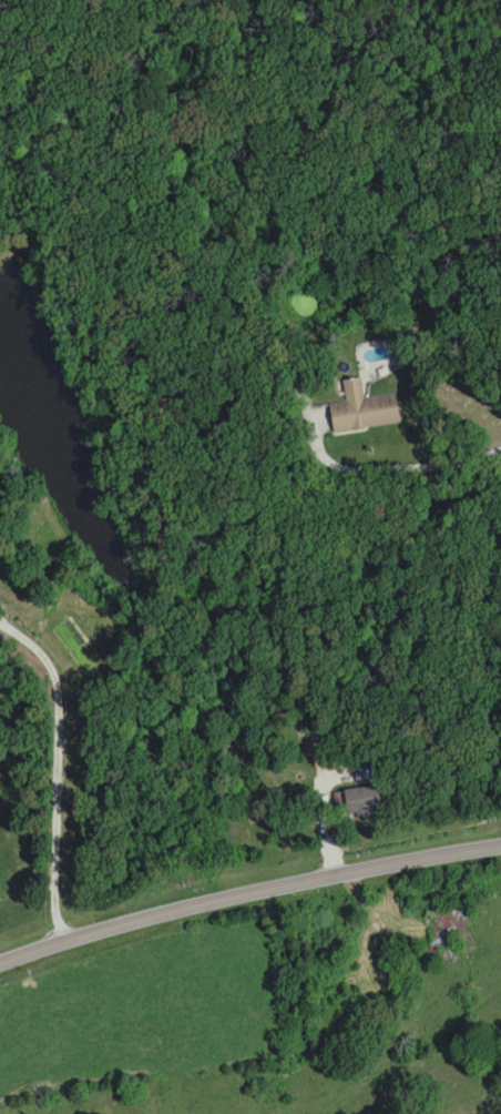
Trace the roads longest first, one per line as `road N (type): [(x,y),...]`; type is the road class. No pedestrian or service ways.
road 1 (secondary): [(0,962),(96,929),(313,874),(500,845)]

